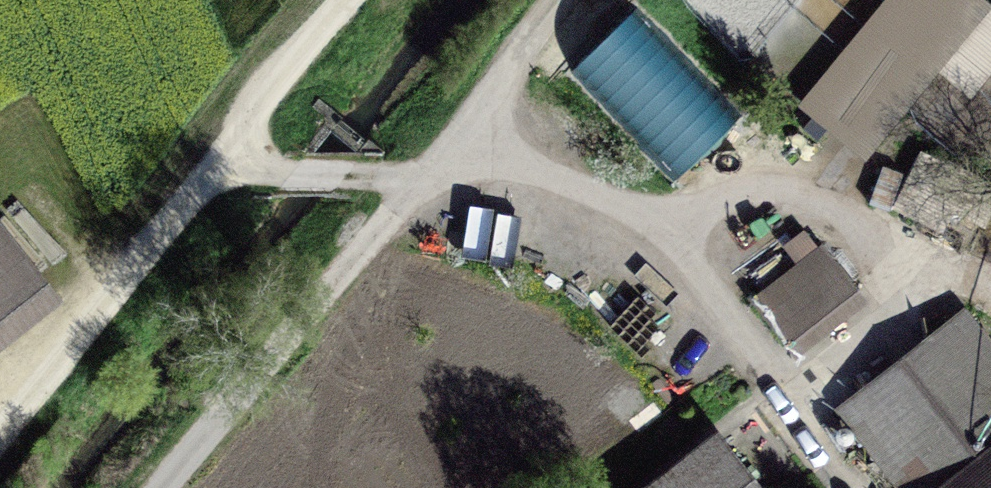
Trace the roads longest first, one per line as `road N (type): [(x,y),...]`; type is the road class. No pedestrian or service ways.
road 1 (track): [(406,175),(153,487)]
road 2 (track): [(238,166),(0,457)]
road 3 (track): [(552,0),(406,175)]
road 4 (track): [(372,0),(238,166)]
road 5 (track): [(238,166),(406,175)]

